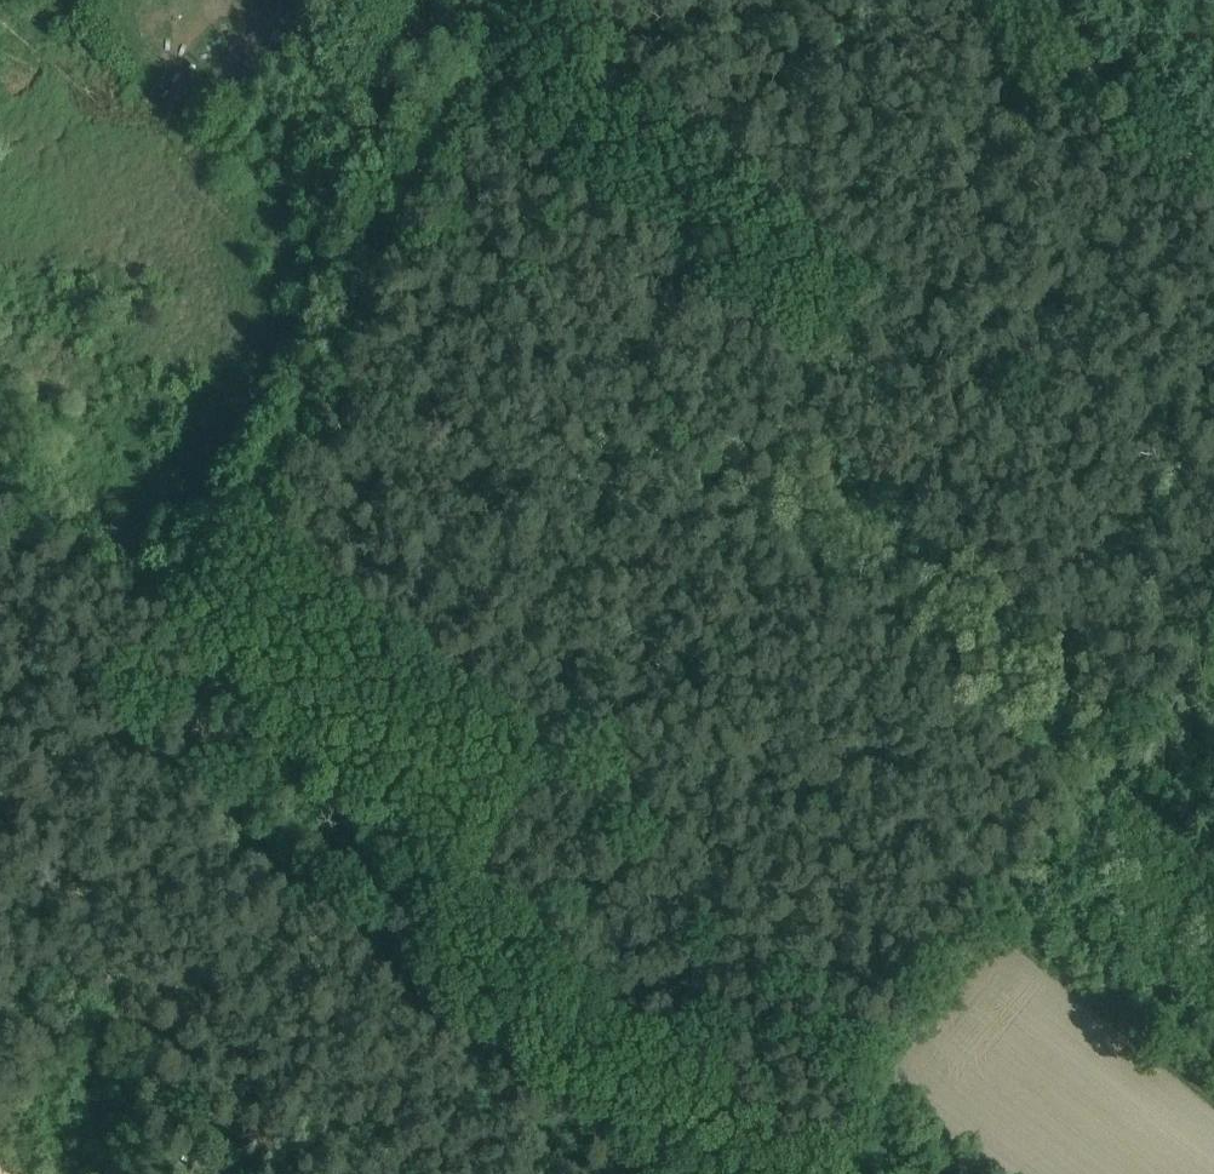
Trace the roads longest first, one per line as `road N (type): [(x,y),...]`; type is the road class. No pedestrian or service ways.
road 1 (residential): [(94,1014),(288,1173)]
road 2 (track): [(1213,159),(1019,0)]

